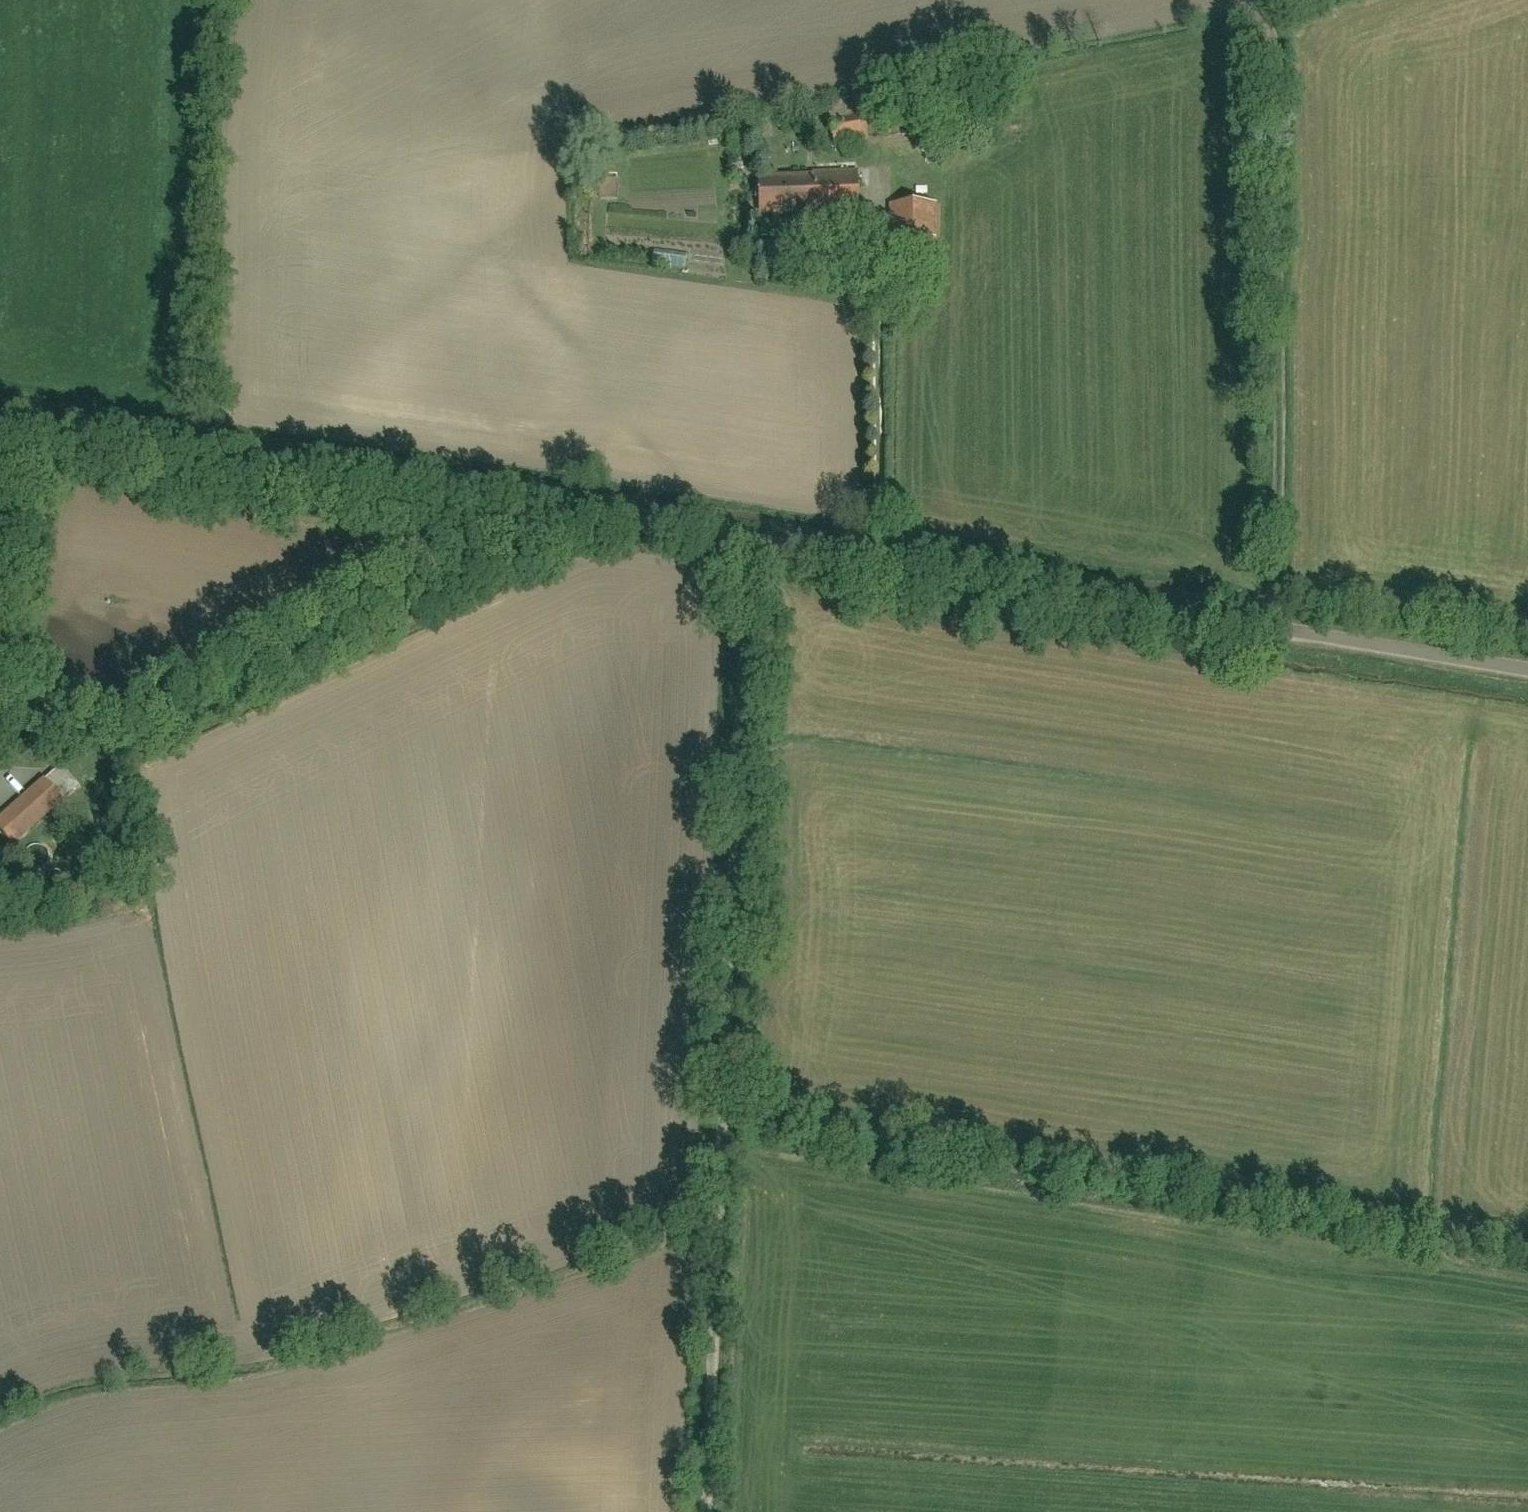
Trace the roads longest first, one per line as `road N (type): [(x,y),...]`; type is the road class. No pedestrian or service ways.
road 1 (residential): [(1527,670),(0,414)]
road 2 (track): [(879,562),(875,239)]
road 3 (track): [(32,419),(0,602)]

